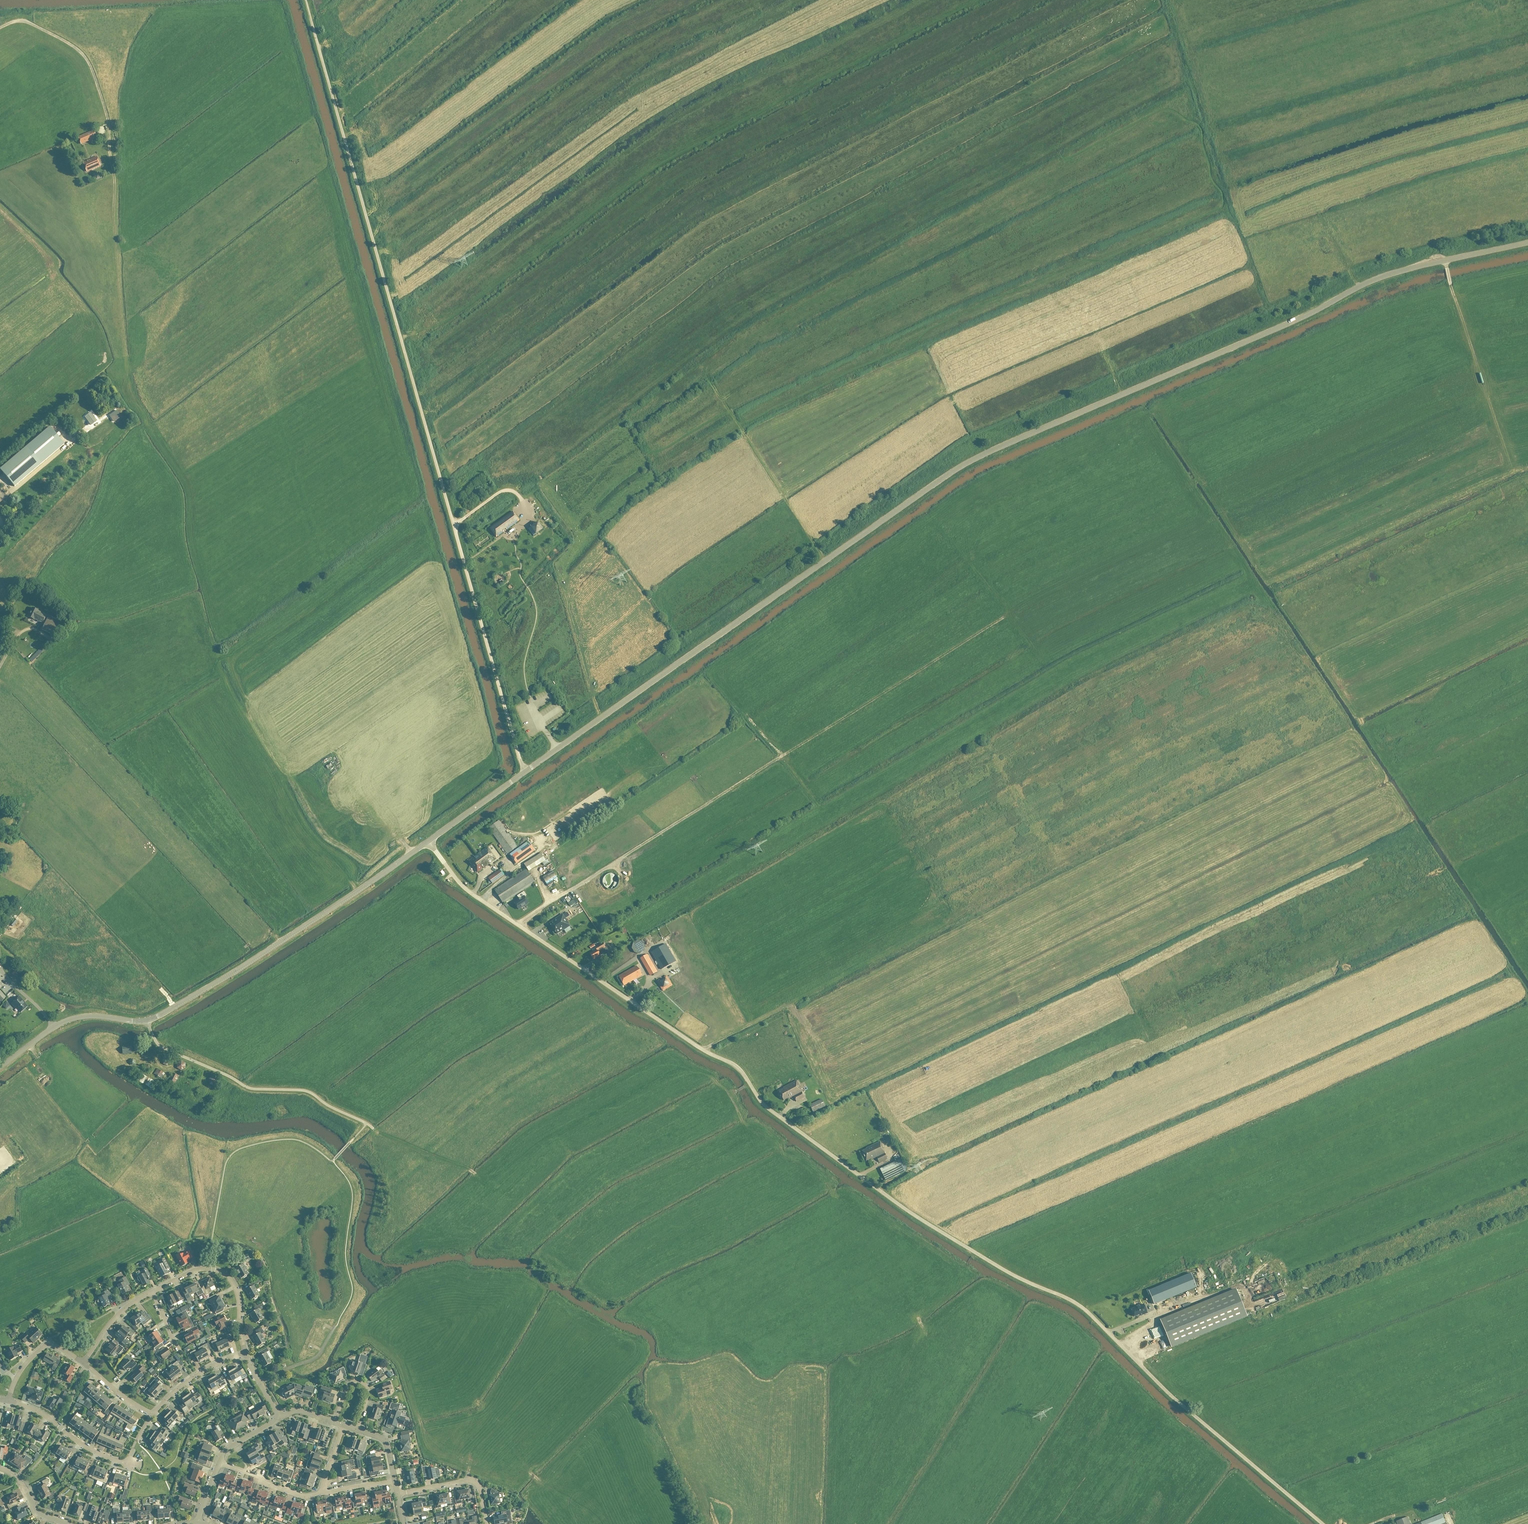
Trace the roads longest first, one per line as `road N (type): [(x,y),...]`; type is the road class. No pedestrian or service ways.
road 1 (unclassified): [(428,842),(979,456),(1373,281),(1527,244)]
road 2 (unclassified): [(1322,1523),(1081,1306),(931,1226),(764,1106),(735,1065),(698,1049),(472,894),(428,842)]
road 3 (unclassified): [(146,1021),(228,976),(428,842)]
road 4 (unclassified): [(146,1021),(163,1048),(249,1088),(308,1092),(374,1129)]
road 5 (track): [(825,561),(707,377)]
road 6 (unclassified): [(0,1068),(66,1021),(146,1021)]
road 7 (residential): [(126,1465),(8,1401)]
road 8 (track): [(1443,263),(1484,385)]
road 9 (residential): [(487,1523),(472,1480),(397,1494)]

